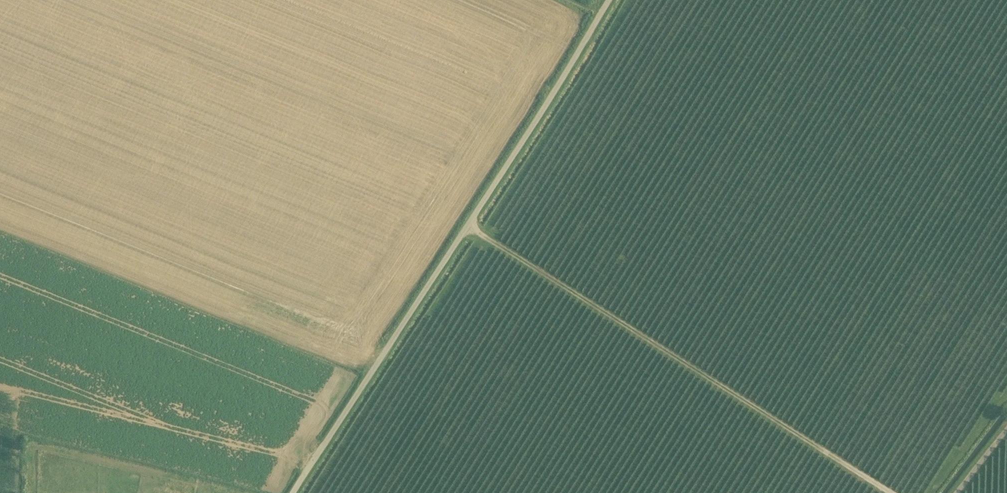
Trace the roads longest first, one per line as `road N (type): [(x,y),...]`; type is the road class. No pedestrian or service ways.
road 1 (unclassified): [(291,492),(608,0)]

